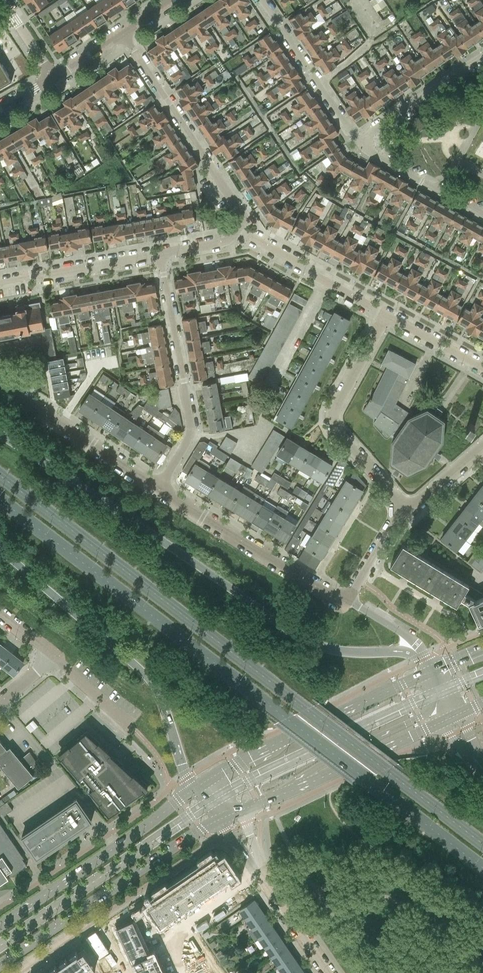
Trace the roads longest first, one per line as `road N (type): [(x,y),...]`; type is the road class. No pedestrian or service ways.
road 1 (trunk): [(482,845),(0,474)]
road 2 (trunk): [(0,500),(482,870)]
road 3 (trunk): [(419,655),(341,652),(299,635),(0,438)]
road 4 (trunk): [(0,551),(135,664),(161,696),(194,789)]
road 5 (secondary): [(0,966),(218,820)]
road 6 (secondary): [(422,676),(194,789)]
road 7 (residential): [(159,491),(190,427),(160,254)]
road 8 (secondary): [(194,789),(0,927)]
road 9 (residential): [(407,511),(333,421),(386,315)]
road 10 (residential): [(236,229),(241,212),(123,33)]
road 11 (residential): [(345,598),(341,603),(159,491)]
road 12 (residential): [(159,491),(0,386)]
road 13 (residential): [(262,0),(365,143)]
road 14 (residential): [(386,315),(236,229)]
road 15 (secondary): [(294,789),(318,766),(420,717),(432,695)]
road 16 (secondary): [(294,789),(444,721)]
road 17 (residential): [(0,281),(160,254)]
road 18 (residential): [(482,55),(365,143)]
road 19 (residential): [(365,143),(371,155),(482,216)]
road 20 (residential): [(326,972),(256,861)]
road 21 (residential): [(22,972),(88,930),(114,972)]
road 22 (unclassified): [(444,721),(482,769),(459,714)]

